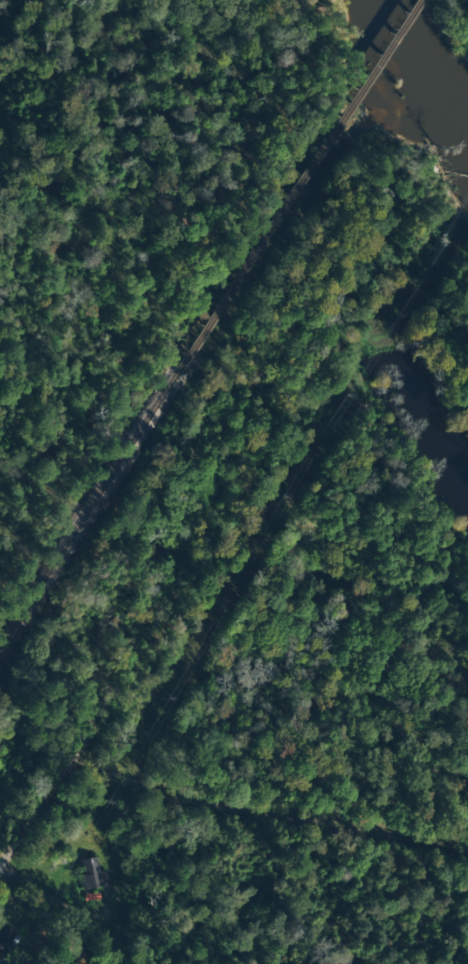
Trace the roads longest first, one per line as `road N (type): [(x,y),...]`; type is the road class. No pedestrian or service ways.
road 1 (residential): [(0,861),(70,761),(184,800),(467,840)]

